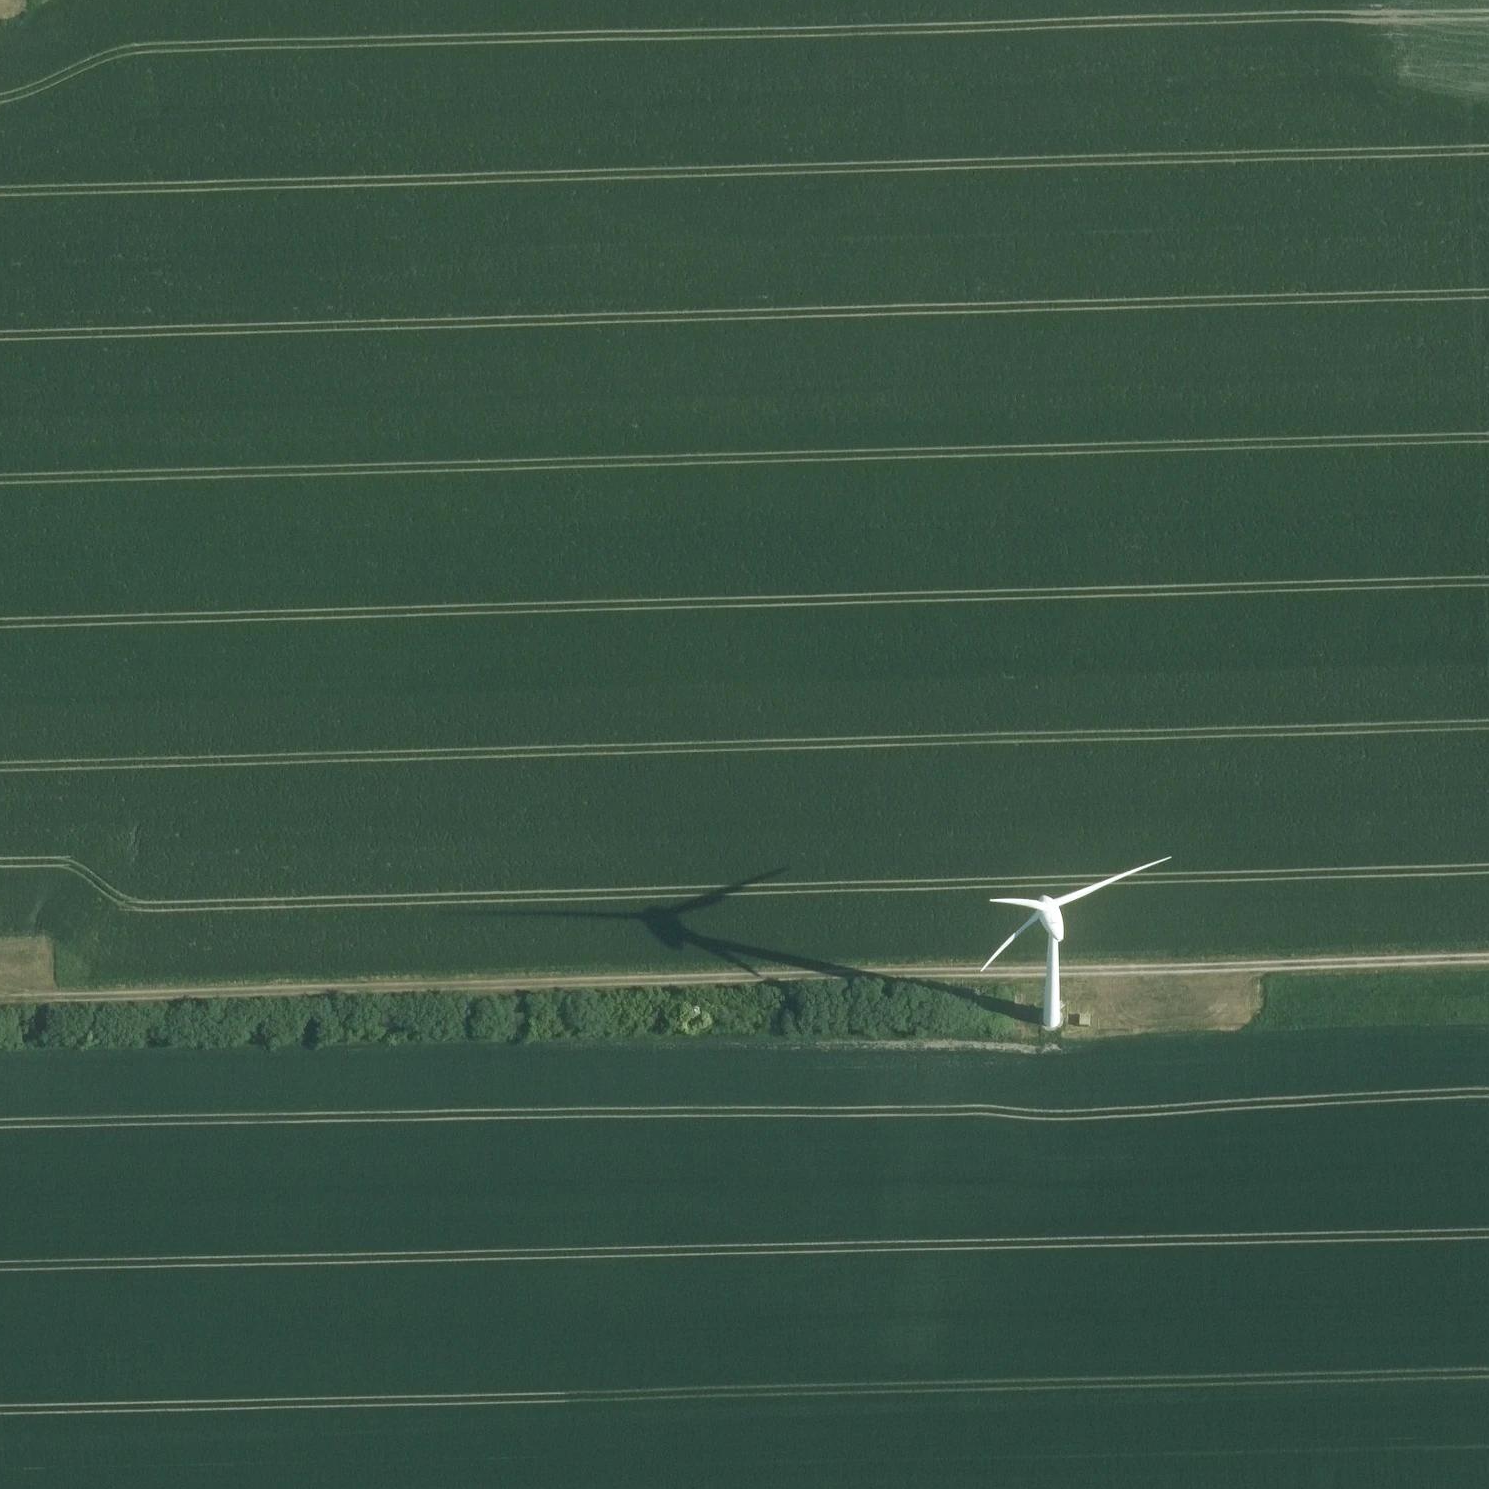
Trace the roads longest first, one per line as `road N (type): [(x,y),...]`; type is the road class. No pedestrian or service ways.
road 1 (track): [(1488,975),(0,1002)]

